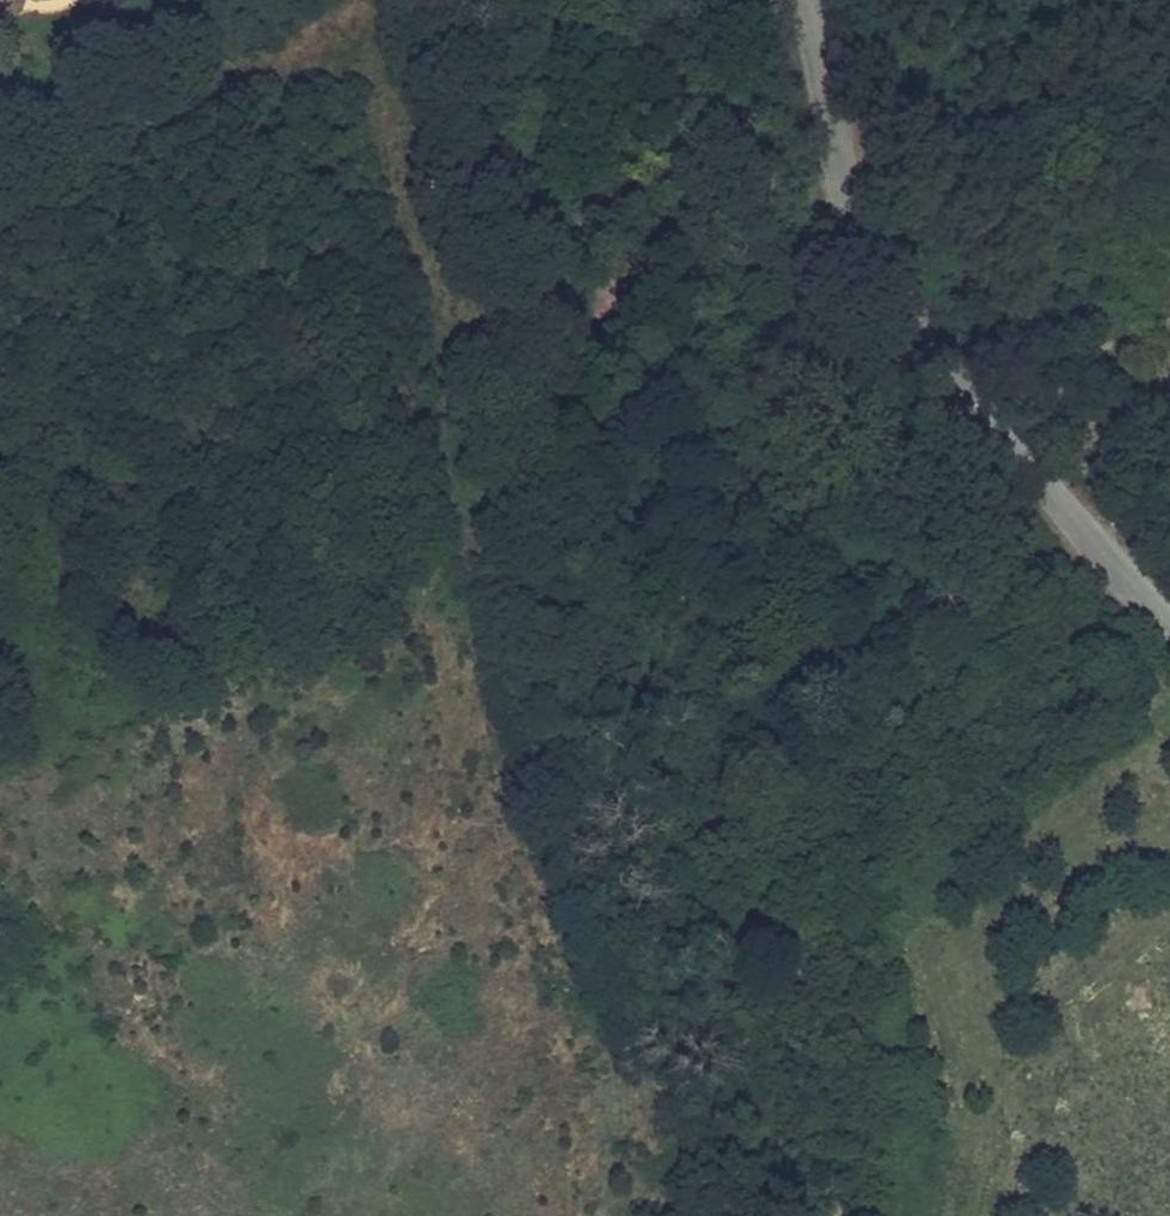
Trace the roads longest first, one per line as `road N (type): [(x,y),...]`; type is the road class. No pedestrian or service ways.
road 1 (track): [(819,1215),(743,876),(705,767),(675,455),(588,201),(555,0)]
road 2 (unclassified): [(1169,620),(975,410),(871,269),(837,195),(827,78),(806,0)]

